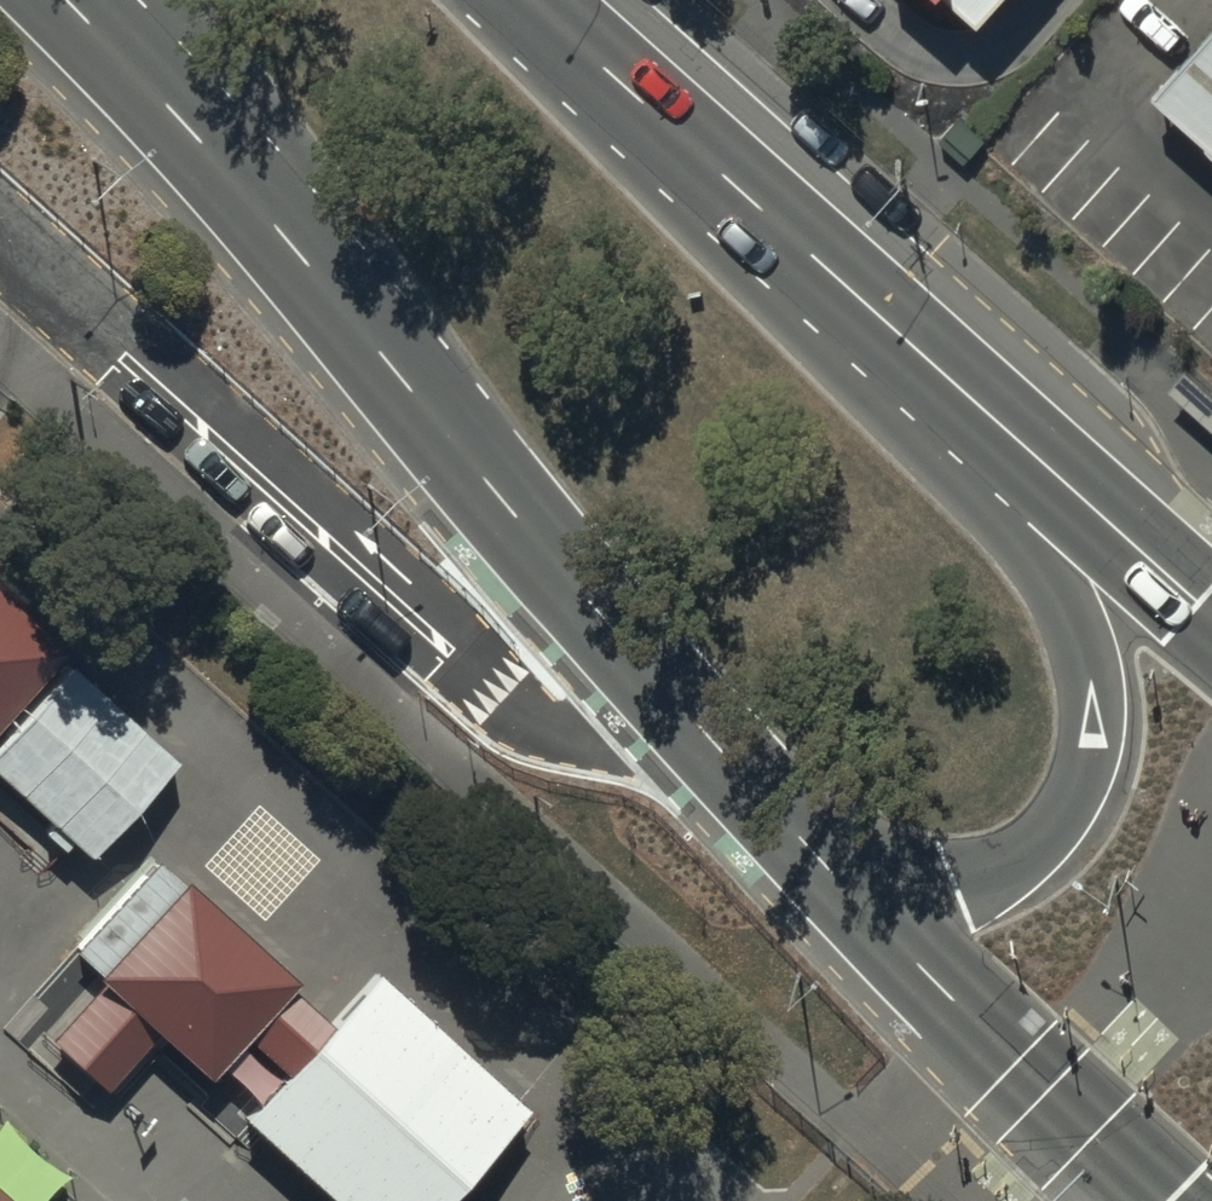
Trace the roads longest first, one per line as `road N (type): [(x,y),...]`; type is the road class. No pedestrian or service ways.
road 1 (secondary): [(755,207),(1047,581),(1090,678),(1093,747),(1074,798),(1036,846),(1006,866),(957,884),(921,883),(797,835)]
road 2 (secondary): [(575,591),(304,255),(67,0)]
road 3 (unclassified): [(575,591),(452,590),(387,576),(270,504),(184,419),(63,226),(0,169)]
road 4 (secondary): [(755,207),(1211,620)]
road 5 (secondary): [(1159,1200),(1065,1119),(797,835)]
road 6 (secondary): [(797,835),(575,591)]
road 7 (secondary): [(523,0),(755,207)]

